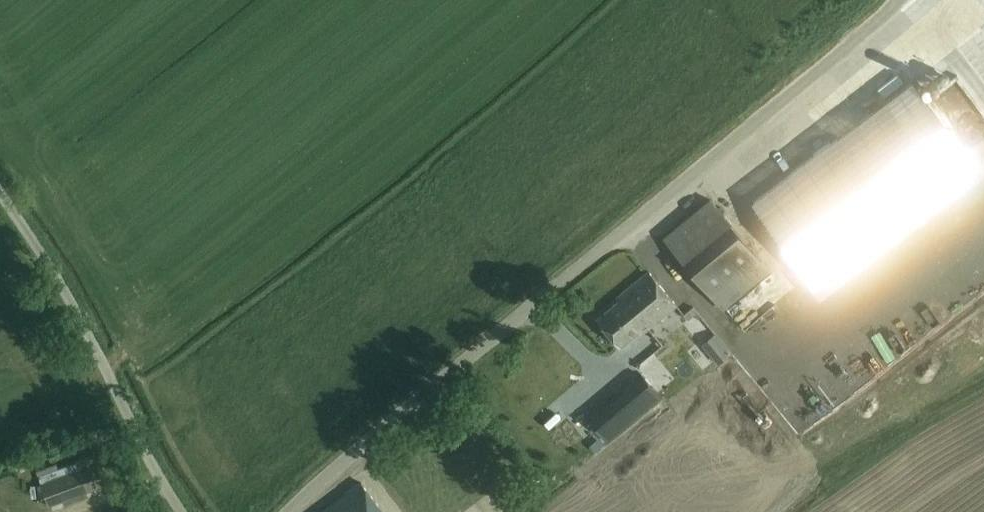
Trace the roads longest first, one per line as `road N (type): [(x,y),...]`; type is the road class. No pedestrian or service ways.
road 1 (unclassified): [(287,511),(898,0)]
road 2 (unclassified): [(181,511),(78,311),(0,189)]

